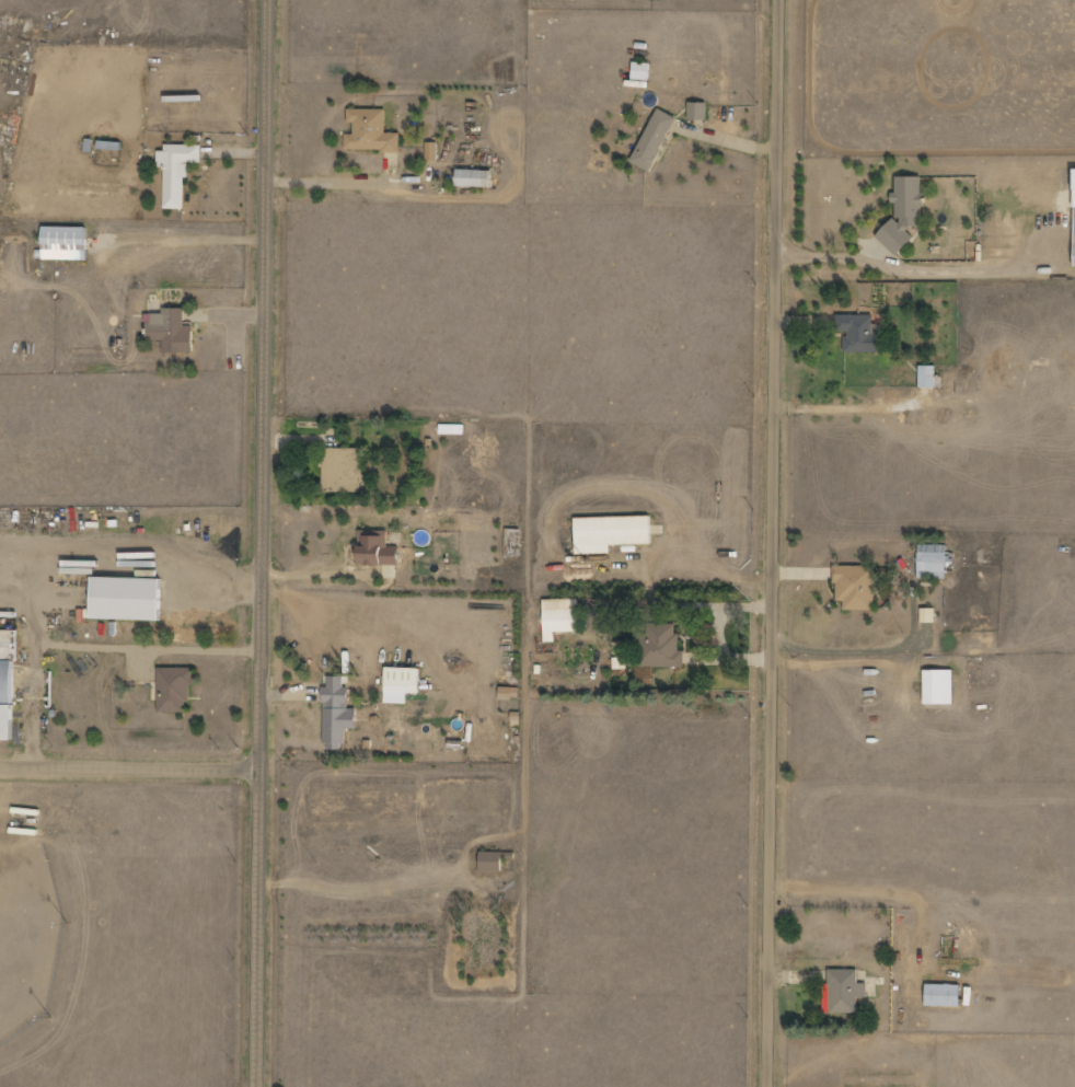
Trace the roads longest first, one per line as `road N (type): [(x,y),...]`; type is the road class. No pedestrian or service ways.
road 1 (residential): [(770,1086),(782,0)]
road 2 (residential): [(258,1086),(268,0)]
road 3 (residential): [(0,762),(262,767)]

